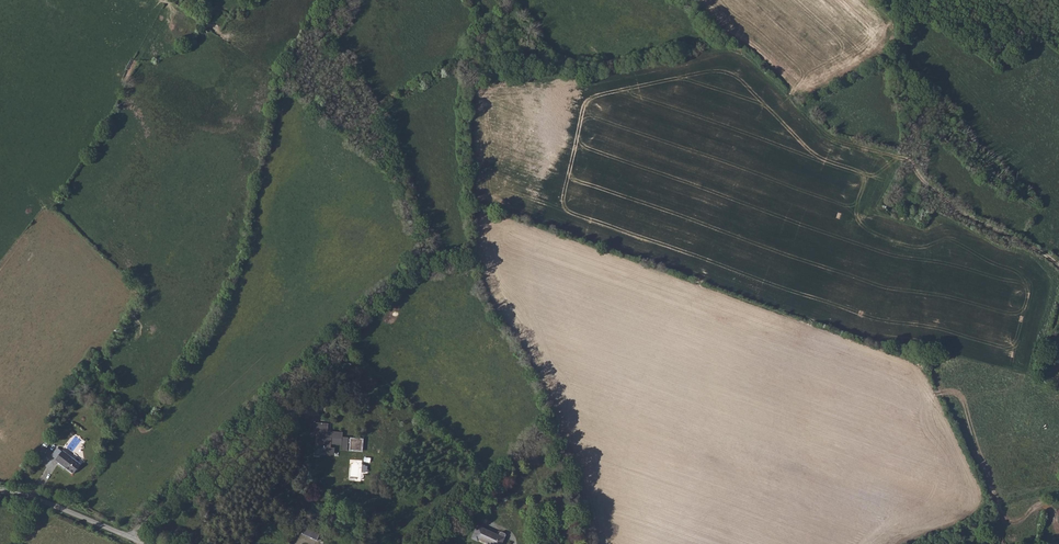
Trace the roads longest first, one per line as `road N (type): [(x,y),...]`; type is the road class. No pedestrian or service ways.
road 1 (track): [(213,456),(421,262),(392,152),(326,42),(324,20),(338,0)]
road 2 (track): [(904,16),(897,78),(916,174),(958,210),(1058,266)]
road 3 (unclassified): [(128,536),(0,491)]

